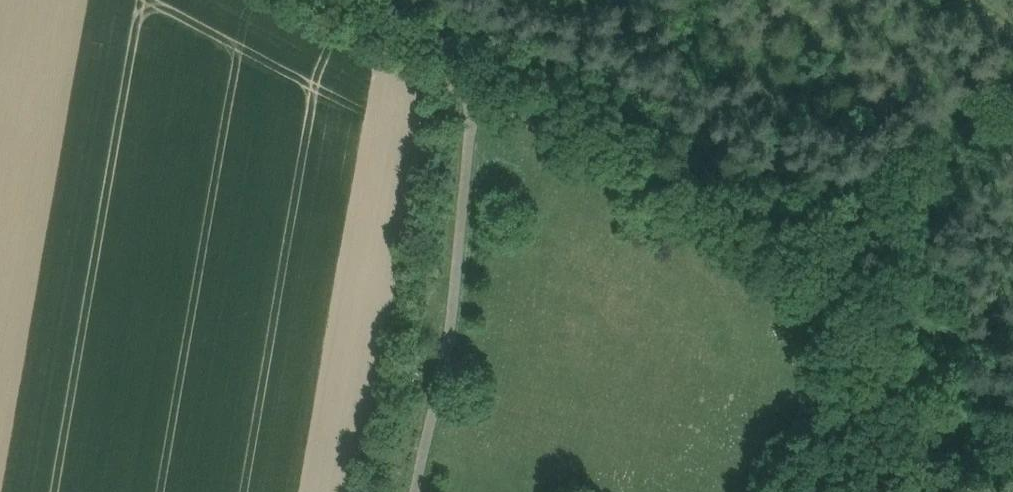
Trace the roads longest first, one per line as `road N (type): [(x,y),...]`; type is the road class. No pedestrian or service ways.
road 1 (track): [(925,491),(841,374),(841,338),(828,316),(533,126),(499,110),(469,109)]
road 2 (track): [(469,109),(451,324),(419,491)]
road 3 (track): [(270,0),(469,109)]
road 4 (track): [(841,374),(800,429),(774,491)]

